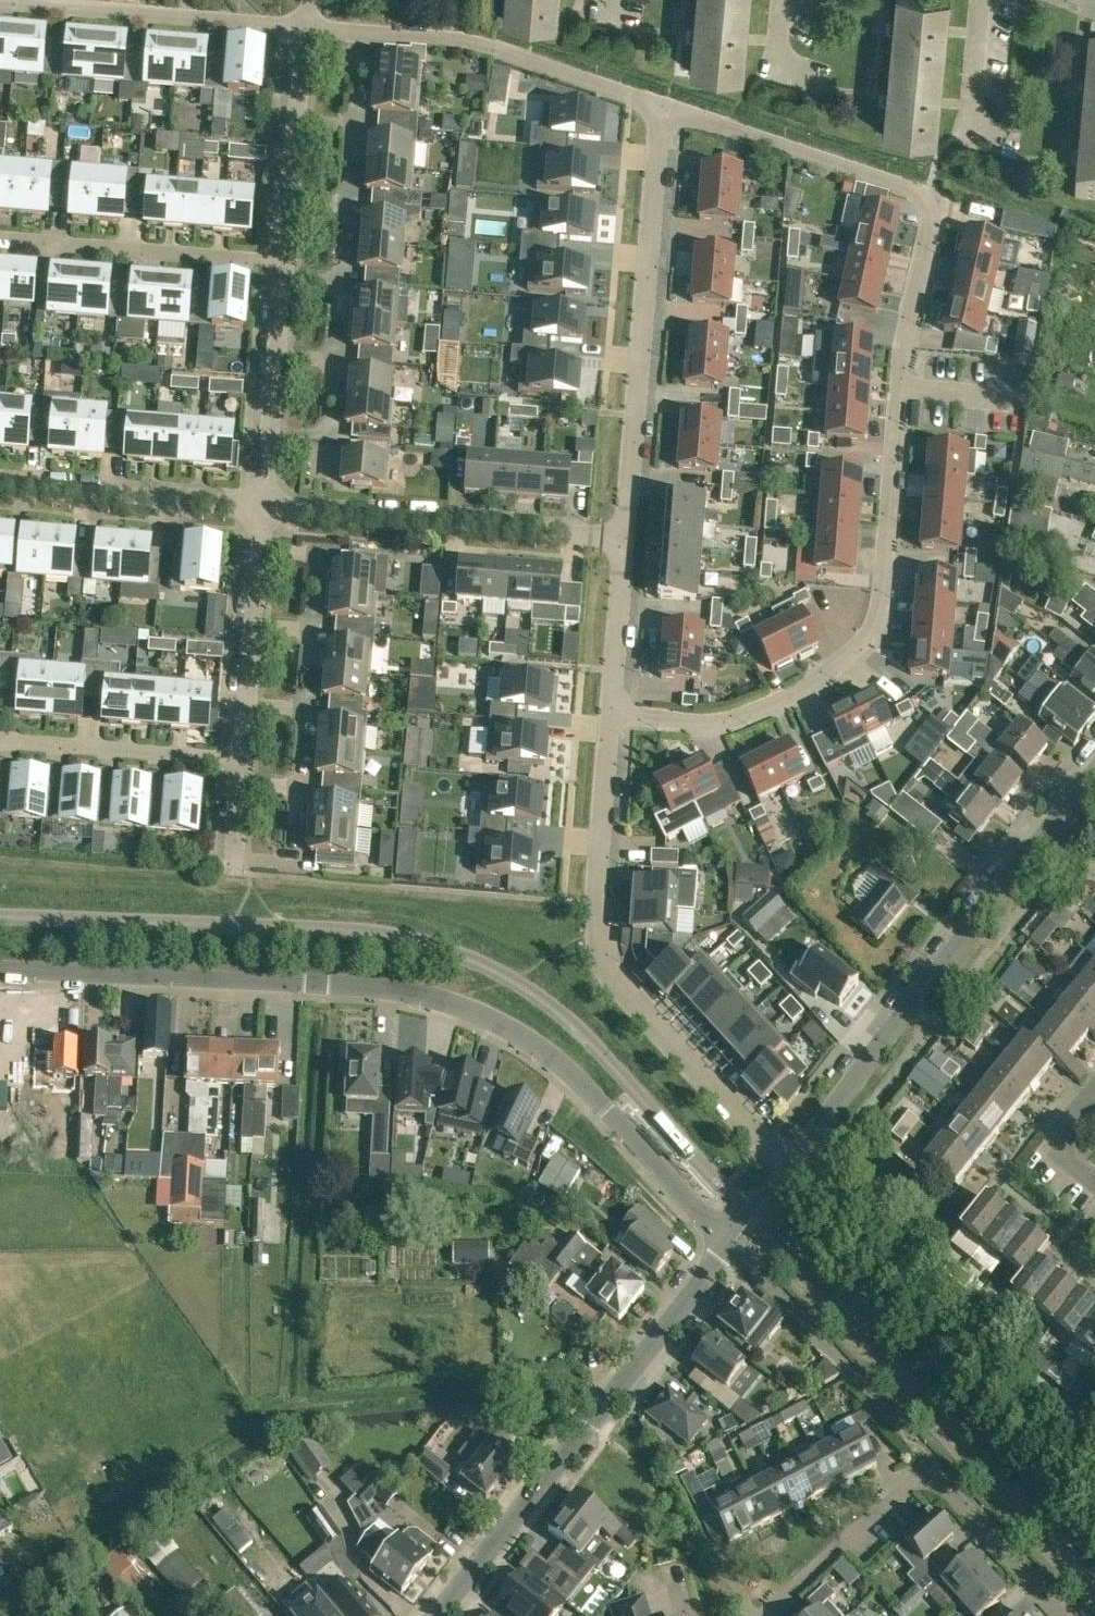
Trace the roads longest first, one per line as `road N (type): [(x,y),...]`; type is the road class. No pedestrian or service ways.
road 1 (residential): [(728,1241),(606,1113),(508,1030),(407,991),(0,969)]
road 2 (residential): [(894,390),(888,554),(870,634),(804,691),(762,711),(698,727),(610,718)]
road 3 (residential): [(610,718),(595,905),(599,953),(787,1163)]
road 4 (residential): [(787,1163),(1094,777)]
road 5 (residential): [(431,1615),(728,1241)]
road 6 (residential): [(670,103),(933,201),(894,390)]
road 7 (residential): [(1094,1513),(787,1163)]
road 8 (residential): [(670,103),(628,540)]
road 9 (residential): [(1066,1615),(930,1468),(762,1615)]
road 10 (residential): [(307,30),(461,43),(670,103)]
road 11 (residential): [(628,540),(263,503)]
road 12 (residential): [(0,4),(307,30)]
road 13 (residential): [(284,262),(0,241)]
road 14 (residential): [(263,503),(0,484)]
road 15 (residential): [(241,758),(263,503)]
road 16 (residential): [(263,503),(284,262)]
road 17 (residential): [(241,758),(0,739)]
road 18 (residential): [(284,262),(307,30)]
road 19 (residential): [(628,540),(610,718)]

